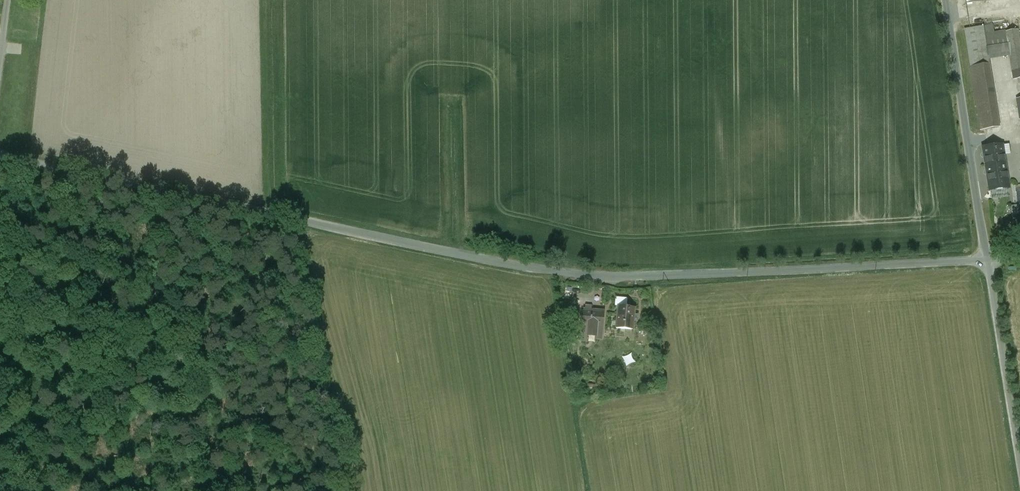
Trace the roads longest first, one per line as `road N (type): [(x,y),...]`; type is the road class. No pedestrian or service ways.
road 1 (unclassified): [(986,261),(609,279),(0,159)]
road 2 (unclassified): [(986,261),(946,0)]
road 3 (unclassified): [(1019,473),(986,261)]

